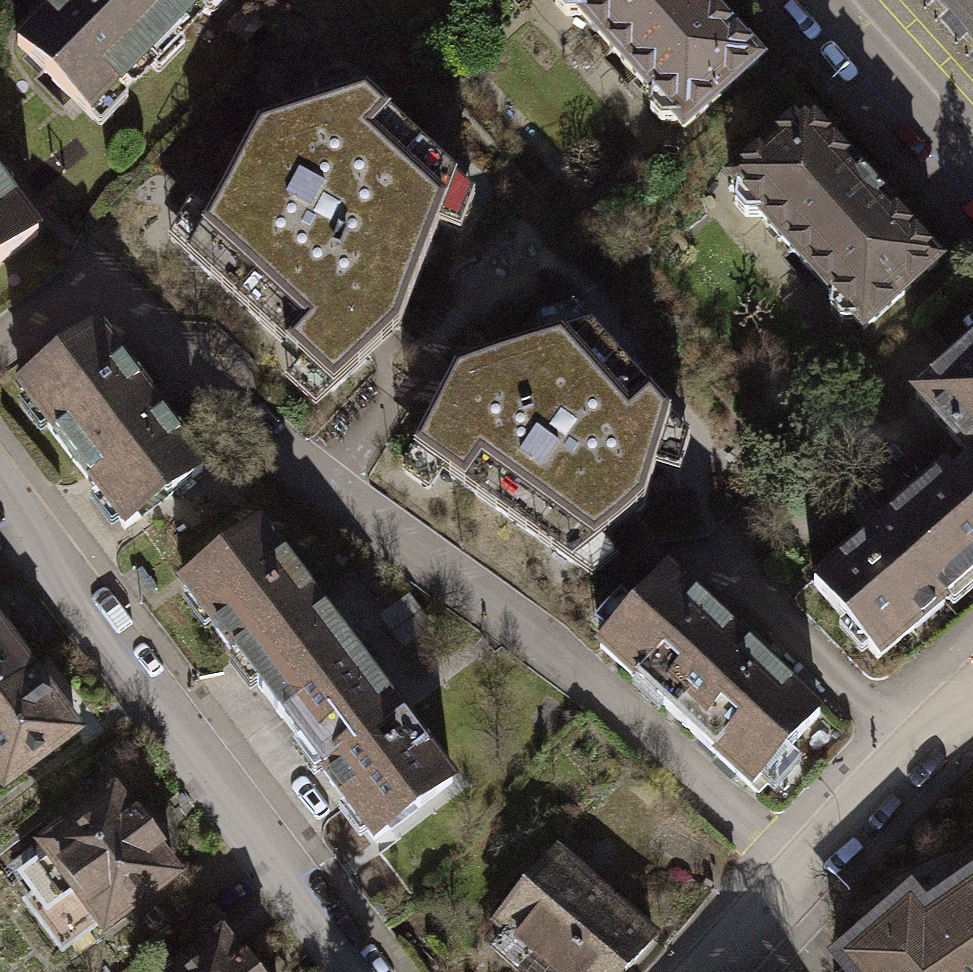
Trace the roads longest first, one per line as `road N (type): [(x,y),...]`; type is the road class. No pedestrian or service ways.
road 1 (residential): [(355,971),(0,499)]
road 2 (residential): [(972,693),(906,753),(706,971)]
road 3 (residential): [(817,0),(972,175)]

